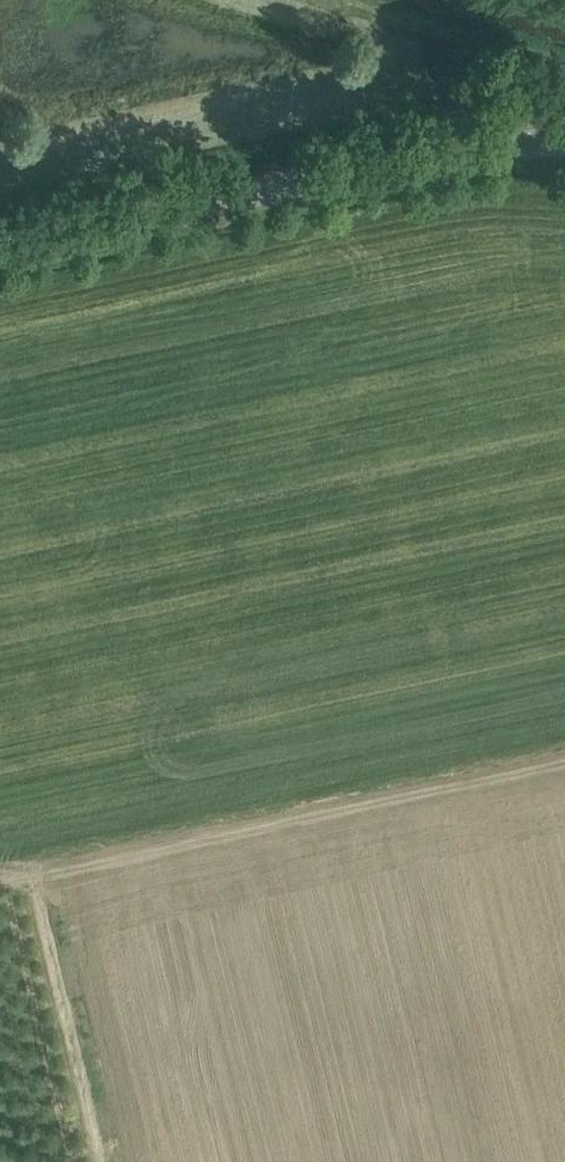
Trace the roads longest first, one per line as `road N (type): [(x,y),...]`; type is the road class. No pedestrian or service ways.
road 1 (unclassified): [(0,244),(431,154),(564,137)]

